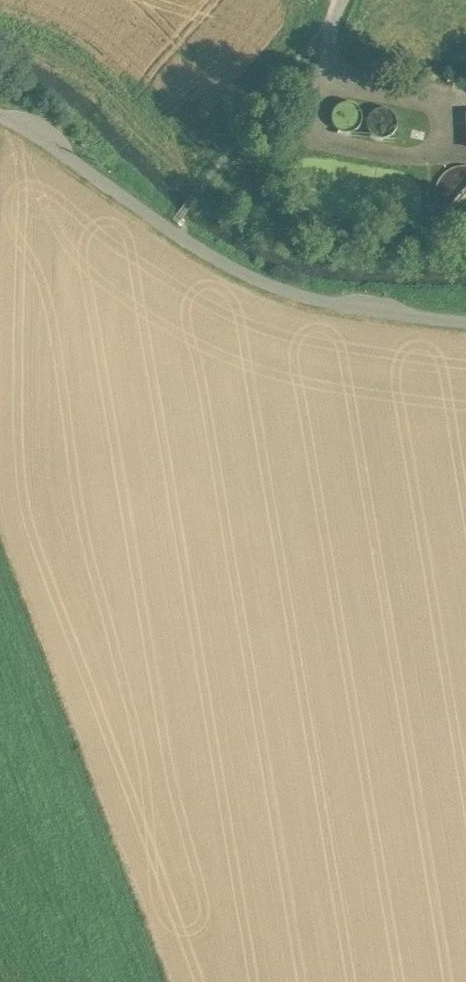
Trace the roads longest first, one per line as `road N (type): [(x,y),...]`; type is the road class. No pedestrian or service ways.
road 1 (track): [(465,325),(328,305),(250,277),(0,115)]

